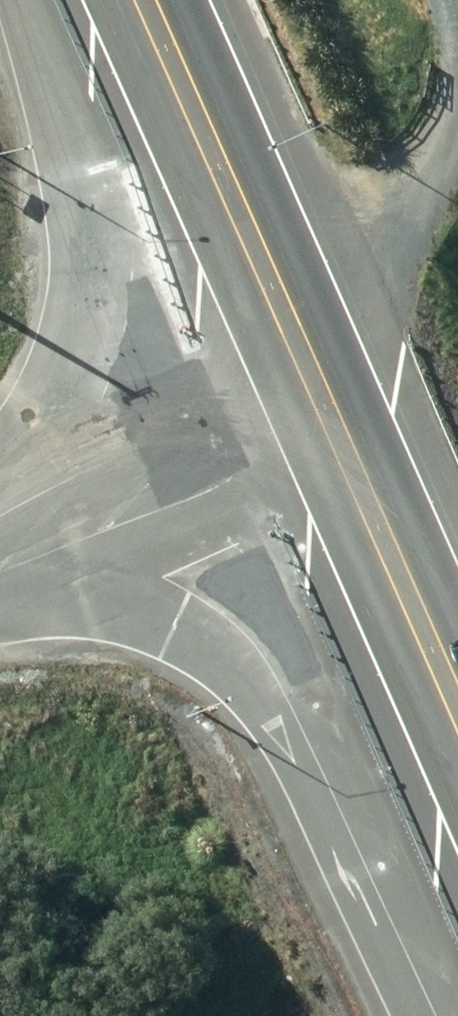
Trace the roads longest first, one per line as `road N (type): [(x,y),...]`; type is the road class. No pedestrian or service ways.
road 1 (primary): [(93,0),(457,822)]
road 2 (primary): [(409,1015),(272,732),(245,694),(171,633),(0,559)]
road 3 (primary): [(0,559),(70,432),(96,322),(111,194),(87,0)]

